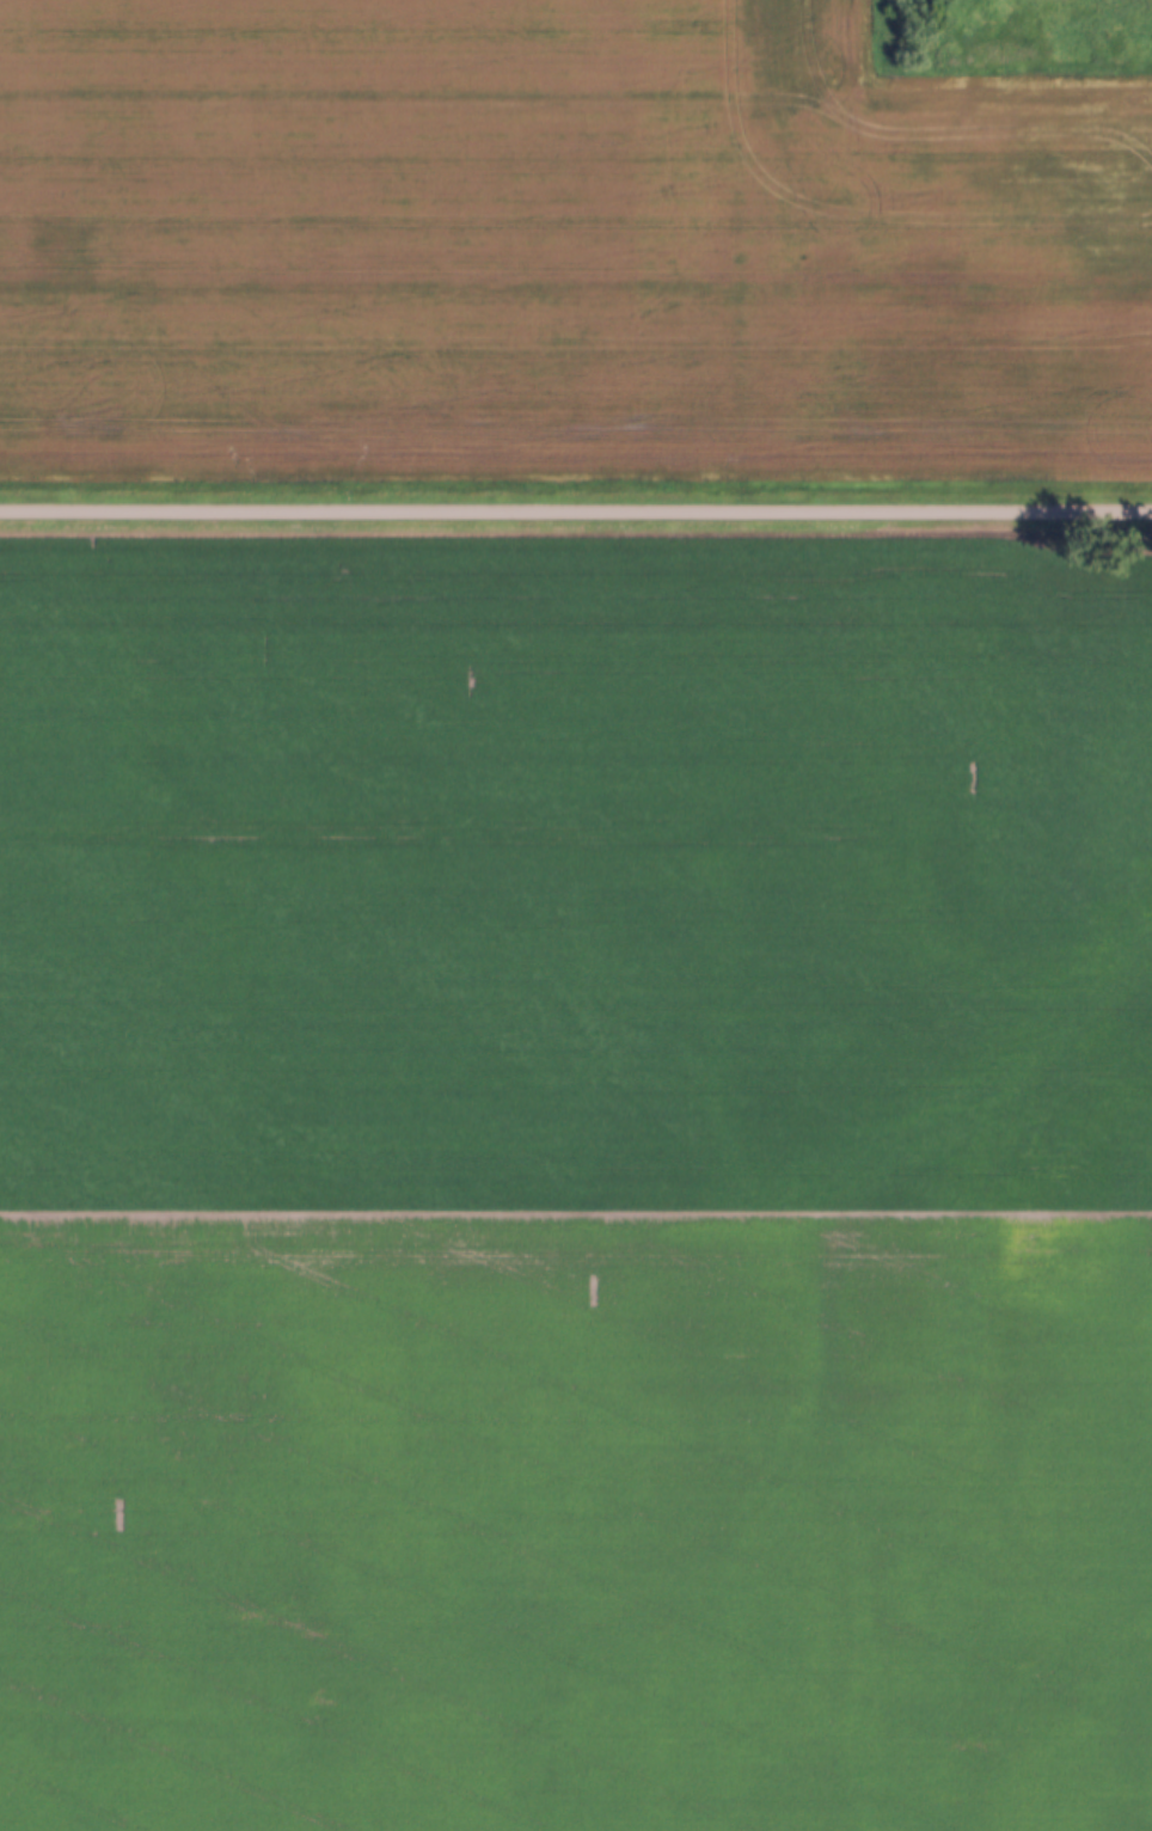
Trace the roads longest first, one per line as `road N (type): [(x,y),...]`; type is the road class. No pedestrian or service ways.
road 1 (residential): [(1151,512),(0,512)]

